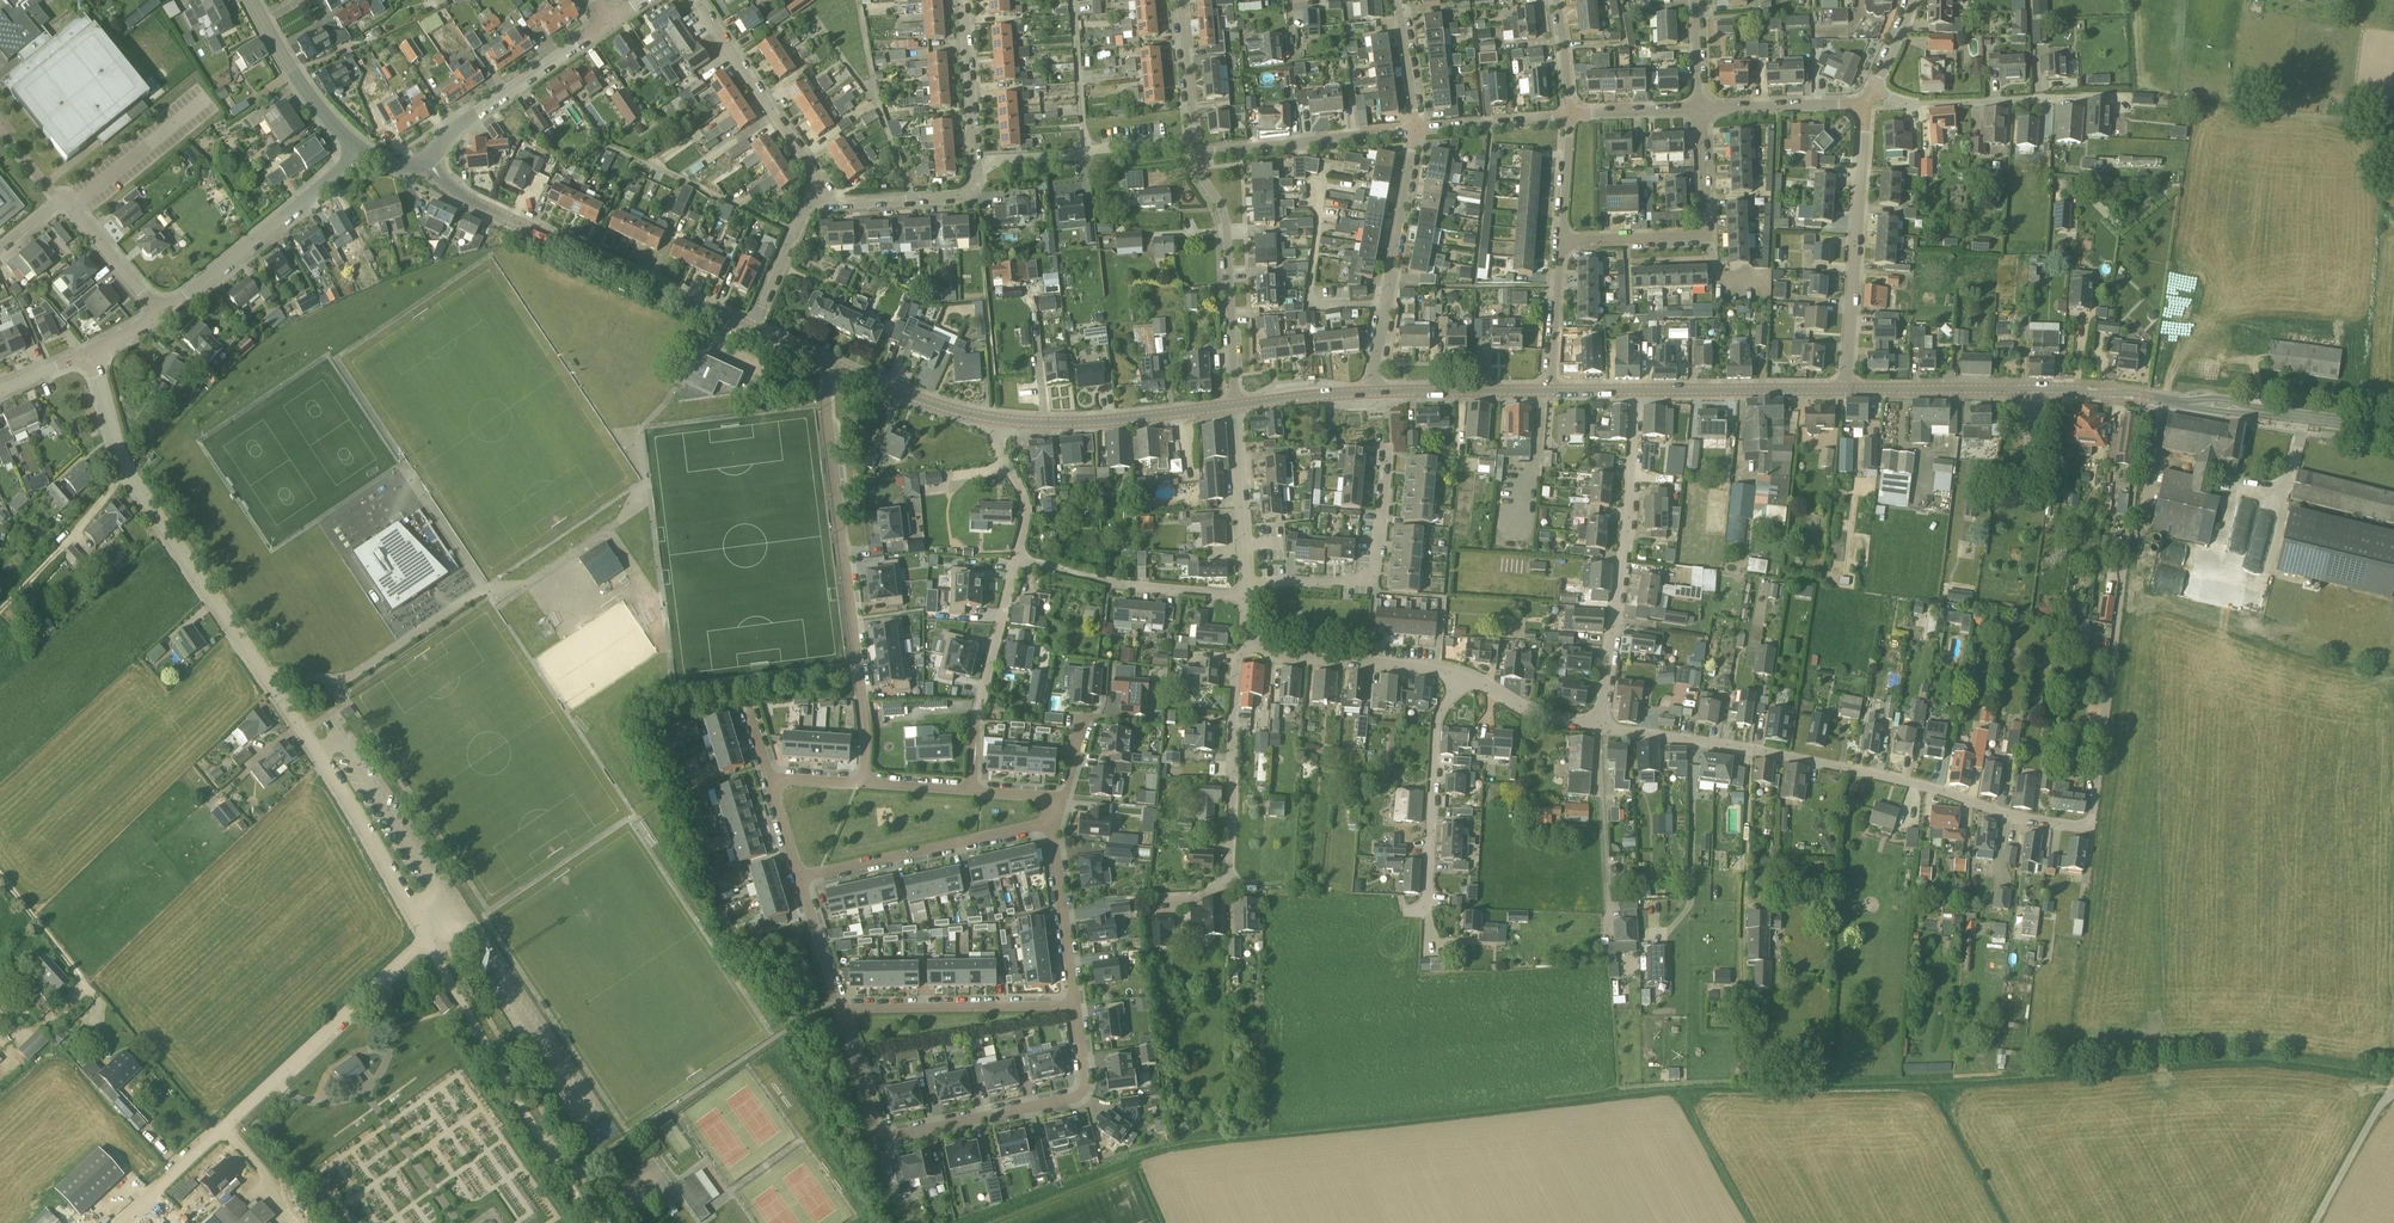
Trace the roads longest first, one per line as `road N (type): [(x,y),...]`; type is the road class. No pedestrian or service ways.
road 1 (residential): [(429,940),(129,474)]
road 2 (residential): [(2087,828),(2028,821),(1897,779),(1780,753),(1600,730)]
road 3 (residential): [(840,1010),(875,1126),(894,1136),(1075,1097),(1085,1081),(1077,1006)]
road 4 (residential): [(835,365),(827,411),(867,784)]
road 5 (unclassified): [(120,1222),(429,940)]
road 6 (secondary): [(748,328),(473,202),(426,160)]
road 7 (secondary): [(2030,389),(2393,428)]
road 8 (residential): [(818,189),(841,204),(970,193),(976,181),(963,0)]
road 9 (residential): [(1600,730),(1635,390)]
road 10 (unclassified): [(592,1222),(429,940)]
road 11 (residential): [(1846,390),(1869,102)]
road 12 (residential): [(1372,392),(1416,129)]
road 13 (residential): [(1235,405),(1223,216),(1194,152)]
road 14 (residential): [(162,316),(359,148)]
road 15 (residential): [(799,877),(1052,823)]
road 16 (residential): [(1238,891),(1236,697),(1247,640)]
road 17 (secondary): [(1235,405),(1105,422),(990,419)]
road 18 (residential): [(1077,1006),(840,1010)]
road 19 (residential): [(1246,597),(1122,586),(1018,556)]
road 20 (residential): [(426,160),(463,124),(611,22)]
road 21 (residential): [(696,0),(818,189)]
road 22 (residential): [(1428,894),(1437,720),(1464,679)]
road 23 (residential): [(1194,152),(1416,129)]
road 24 (secondary): [(1846,390),(1635,390)]
road 25 (residential): [(2079,95),(1931,105),(1874,90)]
road 26 (residential): [(867,784),(1064,799)]
road 27 (residential): [(129,474),(0,608)]
road 28 (residential): [(1077,1006),(1052,823)]
road 29 (secondary): [(2030,389),(1846,390)]
road 30 (secondary): [(359,148),(291,70),(254,0)]
road 31 (secondary): [(1551,391),(1372,392)]
road 32 (residential): [(1609,908),(1600,730)]
road 33 (residential): [(1248,579),(1235,405)]
road 34 (residential): [(976,722),(1018,556)]
road 35 (residential): [(1869,102),(1701,109)]
road 36 (secondary): [(990,419),(835,365)]
road 37 (residential): [(162,316),(72,203),(59,201)]
road 38 (residential): [(748,328),(818,189)]
road 39 (residential): [(1571,116),(1416,129)]
road 40 (residential): [(1194,152),(1179,0)]
road 41 (track): [(2313,1222),(2393,1093)]
road 42 (residential): [(1562,241),(1551,391)]
road 43 (residential): [(0,881),(94,996)]
road 44 (residential): [(1600,730),(1464,679)]
road 45 (residential): [(1018,556),(1027,509),(990,419)]
road 46 (residential): [(1562,241),(1702,234)]
road 47 (residential): [(799,877),(840,1010)]
road 48 (residential): [(1371,588),(1388,450)]
road 49 (secondary): [(1372,392),(1235,405)]
road 50 (residential): [(1416,129),(1397,0)]
road 51 (residential): [(1701,109),(1571,116)]
road 52 (residential): [(129,474),(91,354)]
road 53 (residential): [(1571,116),(1562,241)]
road 54 (residential): [(1702,234),(1701,109)]
road 55 (residential): [(1371,588),(1248,579)]
road 56 (residential): [(1366,661),(1272,654),(1247,640)]

